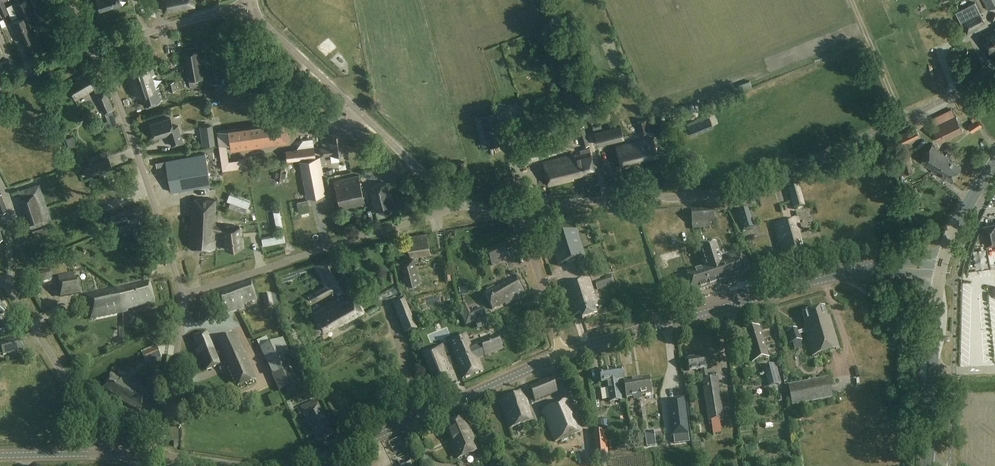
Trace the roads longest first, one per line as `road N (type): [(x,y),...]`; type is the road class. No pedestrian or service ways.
road 1 (residential): [(518,208),(714,195),(752,184),(994,74)]
road 2 (tertiary): [(880,267),(562,354)]
road 3 (residential): [(458,206),(247,7)]
road 4 (residential): [(183,296),(458,206)]
road 5 (tertiary): [(562,354),(311,462)]
road 6 (residential): [(183,296),(150,185),(90,49)]
road 7 (residential): [(106,452),(0,280)]
road 8 (secondary): [(928,464),(939,283)]
road 9 (residential): [(90,49),(247,7)]
road 10 (residential): [(159,456),(183,296)]
road 11 (residential): [(562,354),(518,208)]
road 12 (track): [(854,0),(904,119)]

